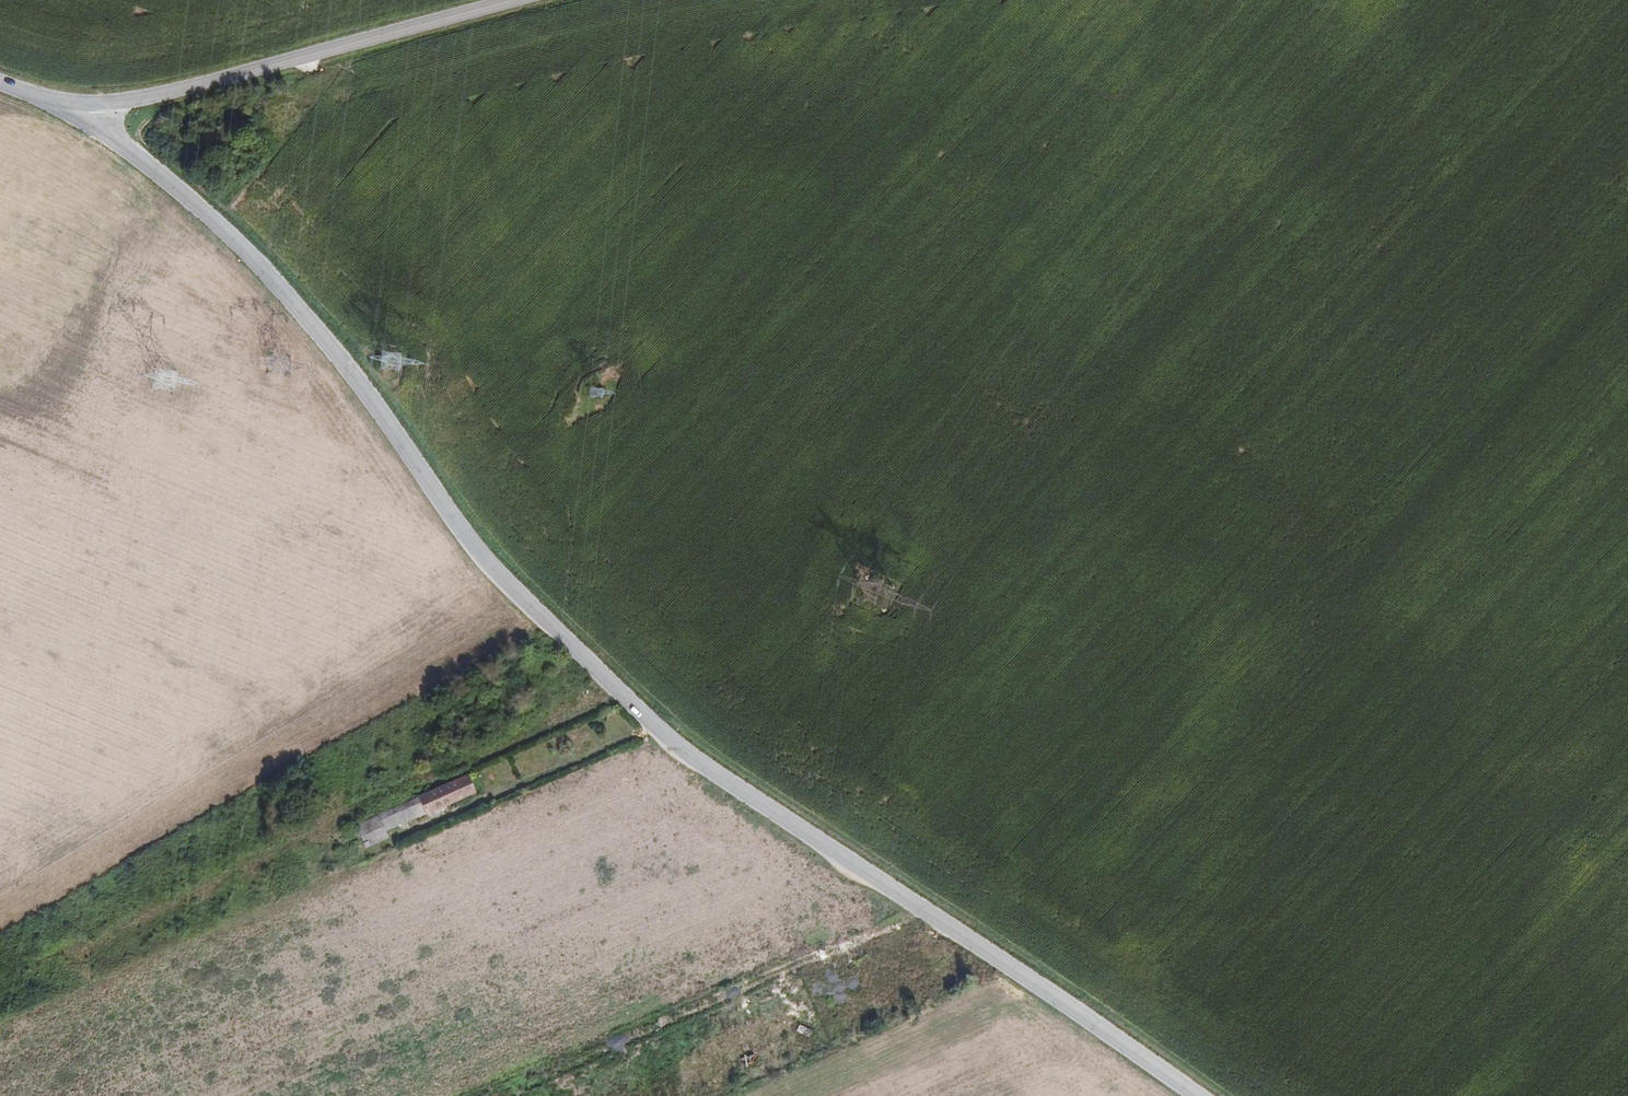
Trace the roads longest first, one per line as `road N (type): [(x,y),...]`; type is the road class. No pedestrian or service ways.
road 1 (tertiary): [(1197,1095),(666,735),(490,563),(393,424),(277,282),(86,105)]
road 2 (secondary): [(519,0),(145,98),(86,105)]
road 3 (track): [(949,925),(862,971),(753,1006),(570,1095)]

